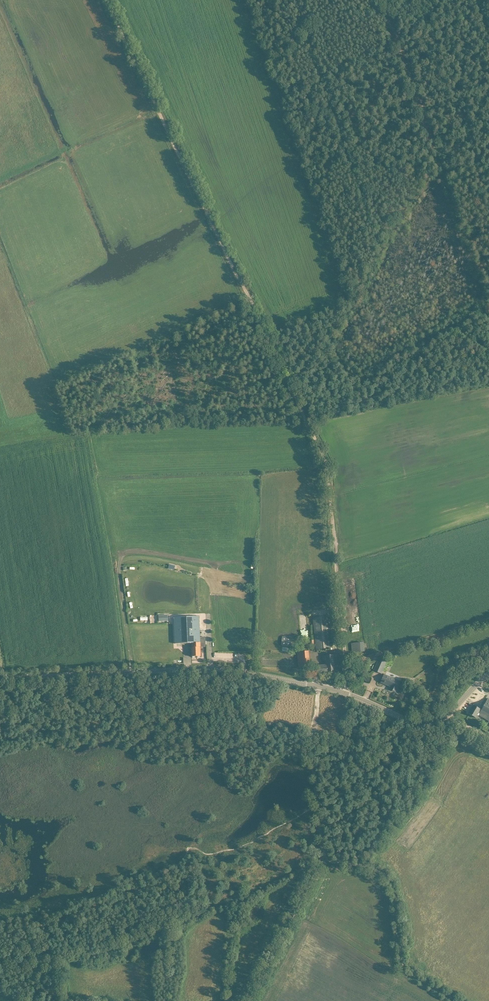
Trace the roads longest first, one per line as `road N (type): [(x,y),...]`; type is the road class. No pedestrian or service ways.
road 1 (tertiary): [(0,678),(223,669),(319,686),(429,724),(447,717),(488,675)]
road 2 (track): [(284,372),(103,0)]
road 3 (track): [(284,372),(330,482),(347,694)]
road 4 (track): [(324,859),(104,951),(61,956)]
road 5 (track): [(441,177),(410,207),(327,341),(284,372)]
road 6 (track): [(324,859),(385,875),(405,969),(456,1000)]
road 7 (track): [(294,0),(350,165)]

